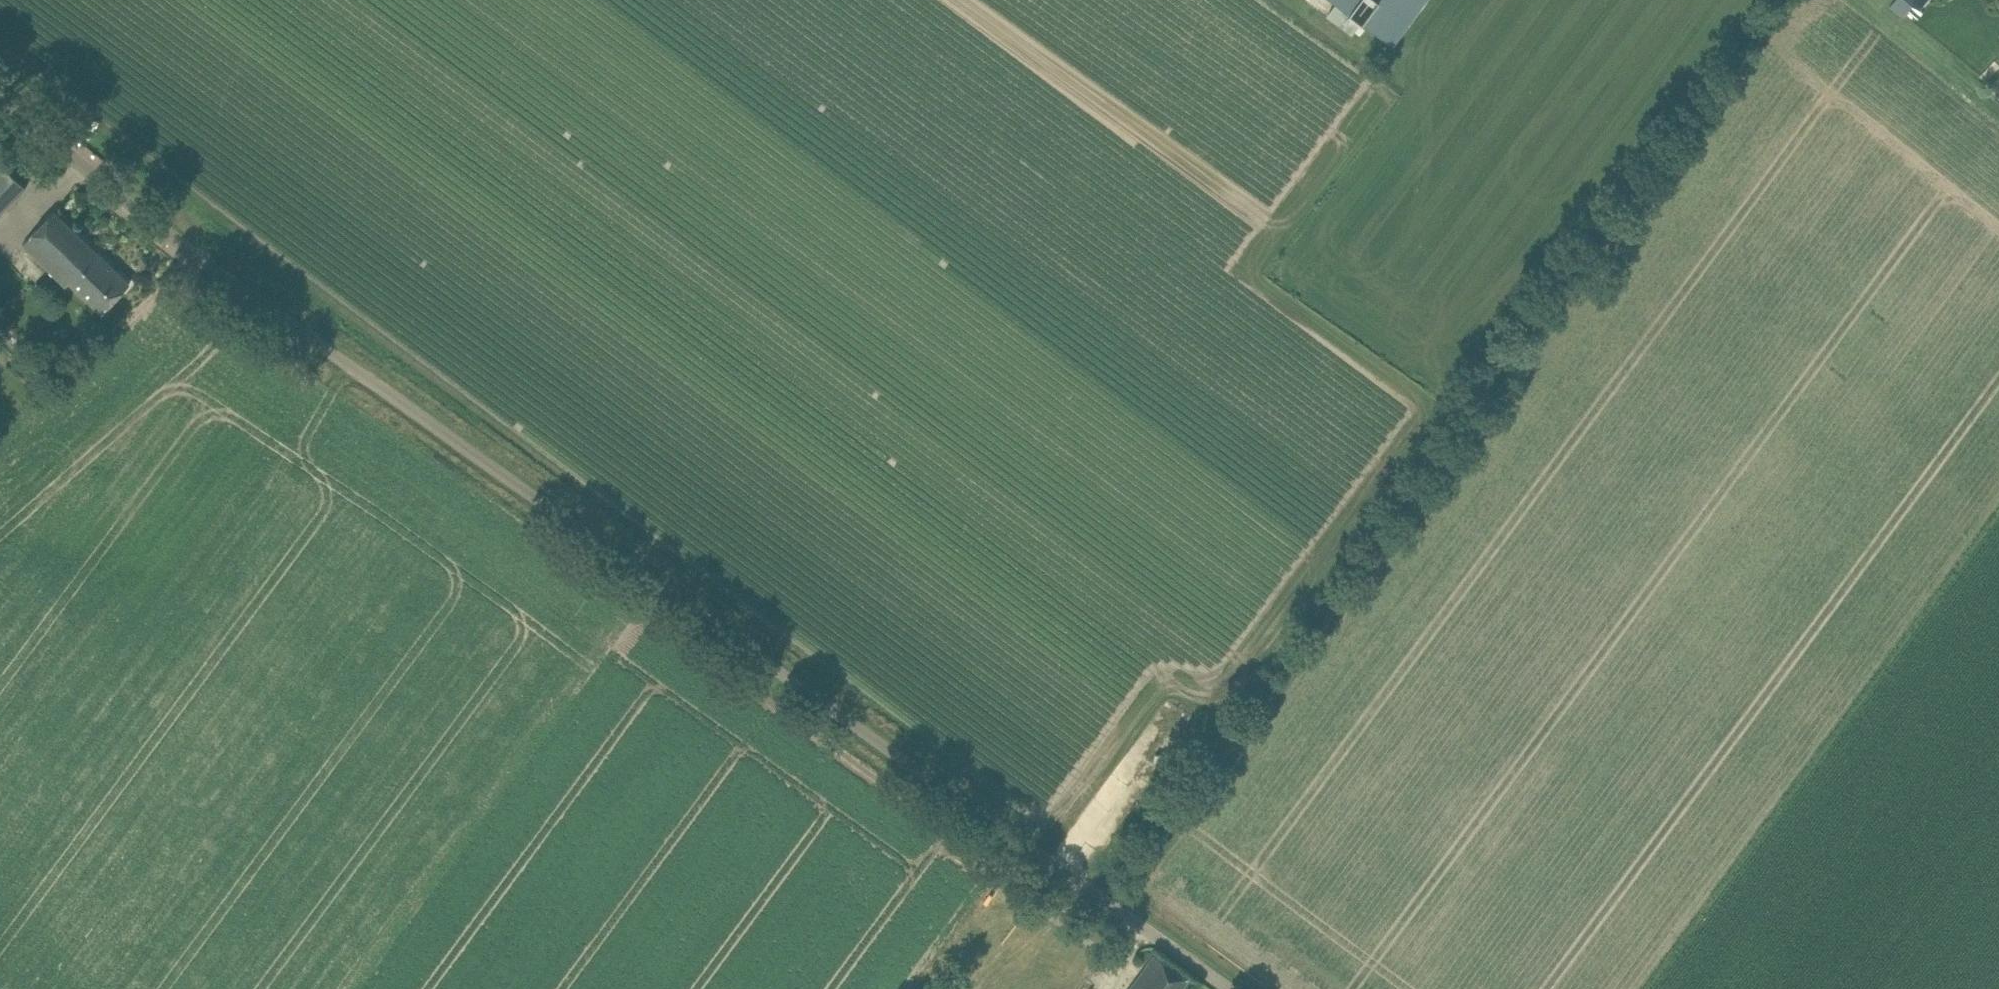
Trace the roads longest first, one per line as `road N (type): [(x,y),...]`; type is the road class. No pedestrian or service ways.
road 1 (unclassified): [(1233,988),(783,653),(299,318),(0,85)]

